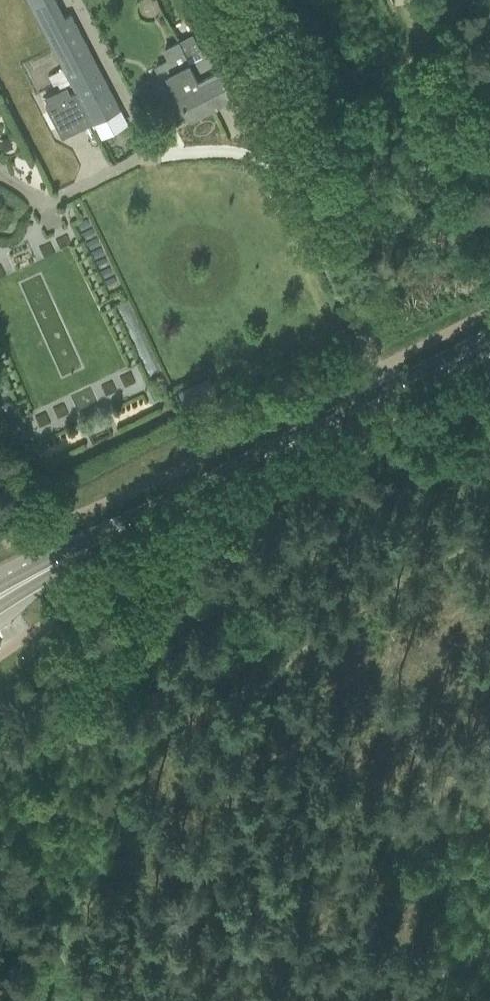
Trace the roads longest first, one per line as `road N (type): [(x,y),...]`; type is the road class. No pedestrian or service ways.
road 1 (secondary): [(489,344),(0,598)]

